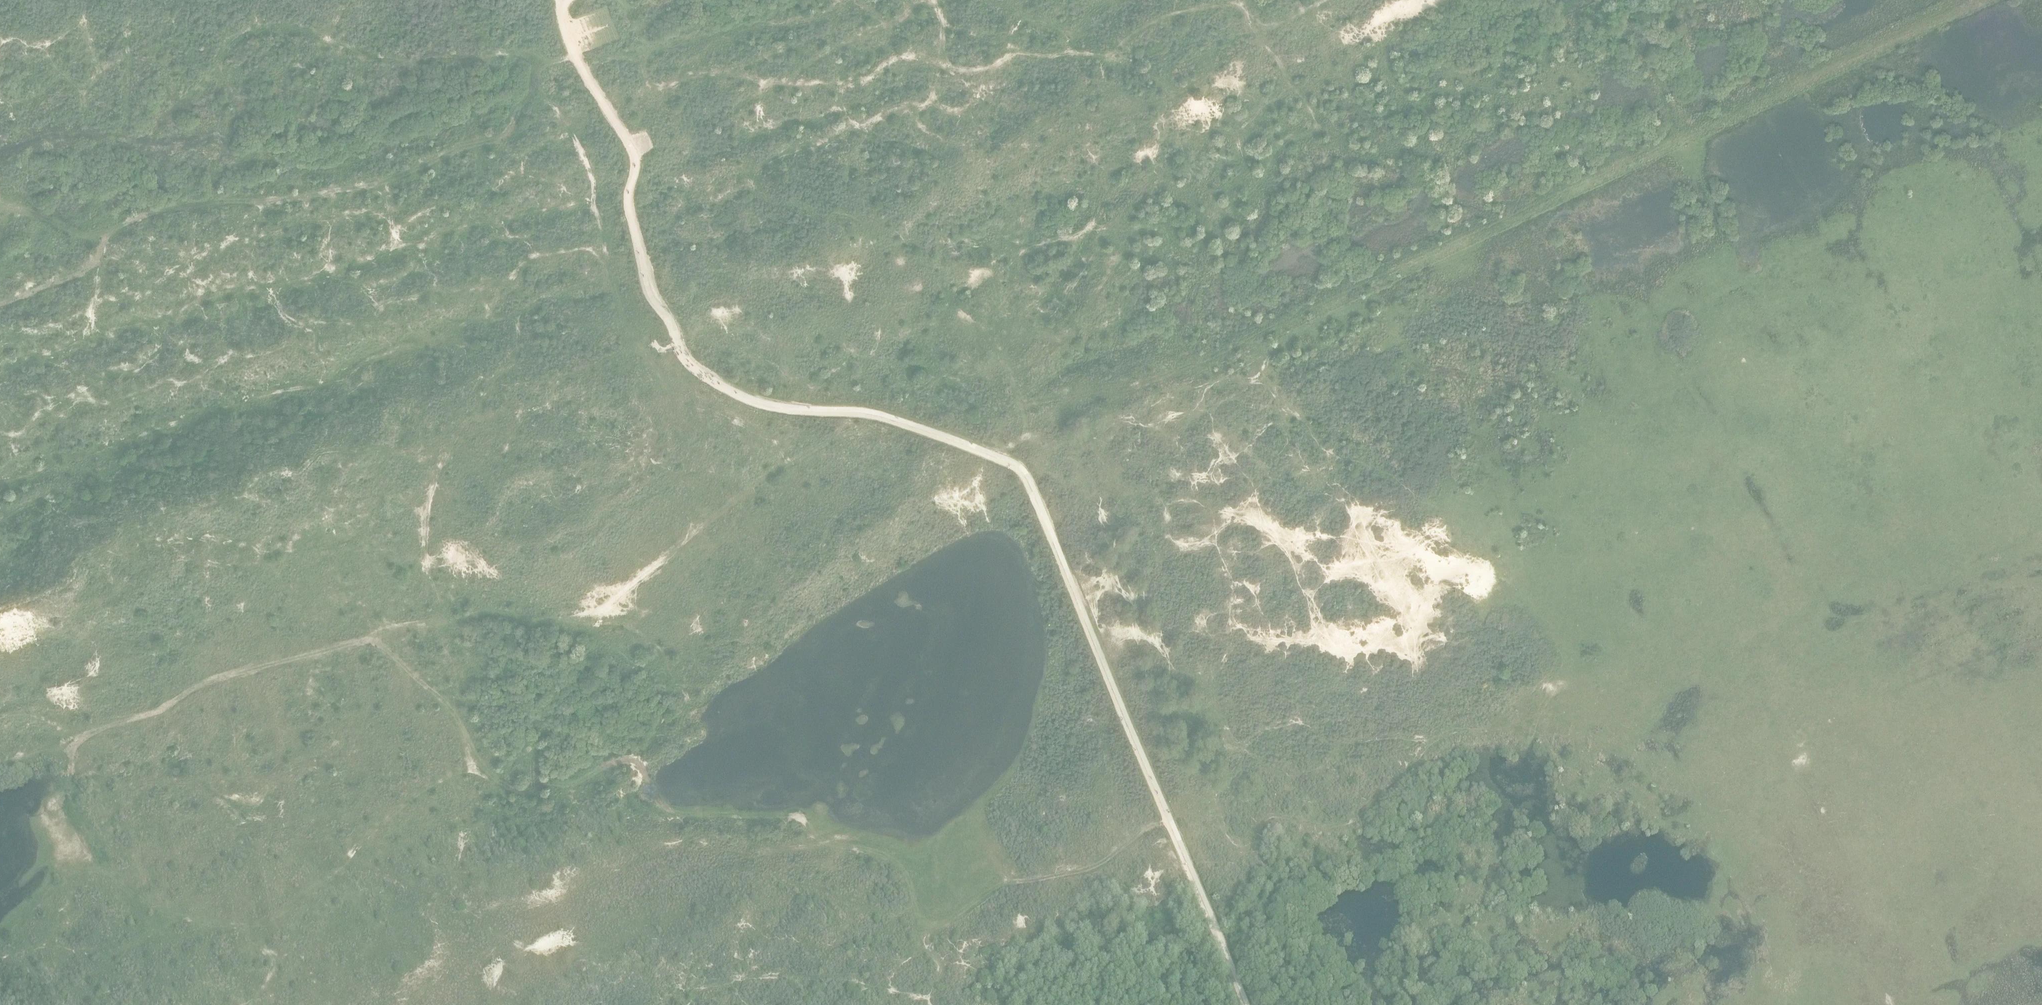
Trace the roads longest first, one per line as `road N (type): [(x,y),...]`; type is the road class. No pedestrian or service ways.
road 1 (track): [(0,299),(89,257),(135,213),(343,187),(508,132),(535,65),(575,54)]

